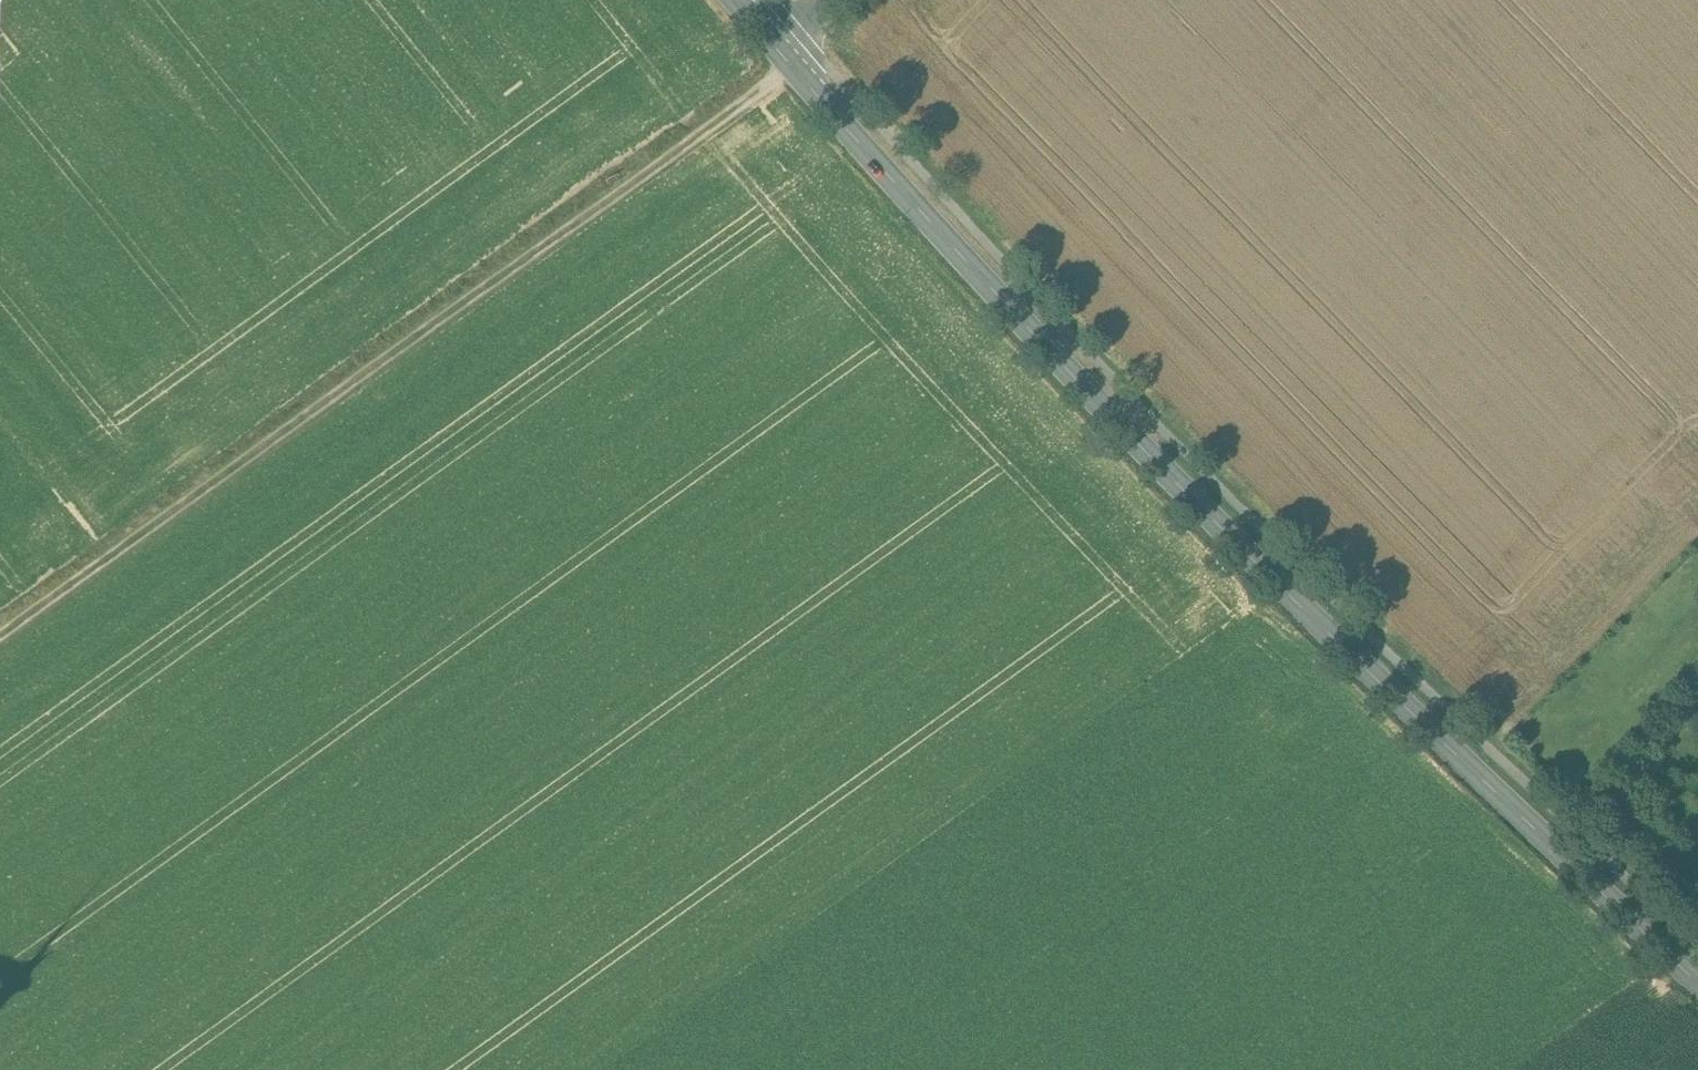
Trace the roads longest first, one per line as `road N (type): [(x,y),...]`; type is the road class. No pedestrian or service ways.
road 1 (secondary): [(1697,974),(1177,483),(778,48)]
road 2 (track): [(0,638),(768,87),(778,48)]

